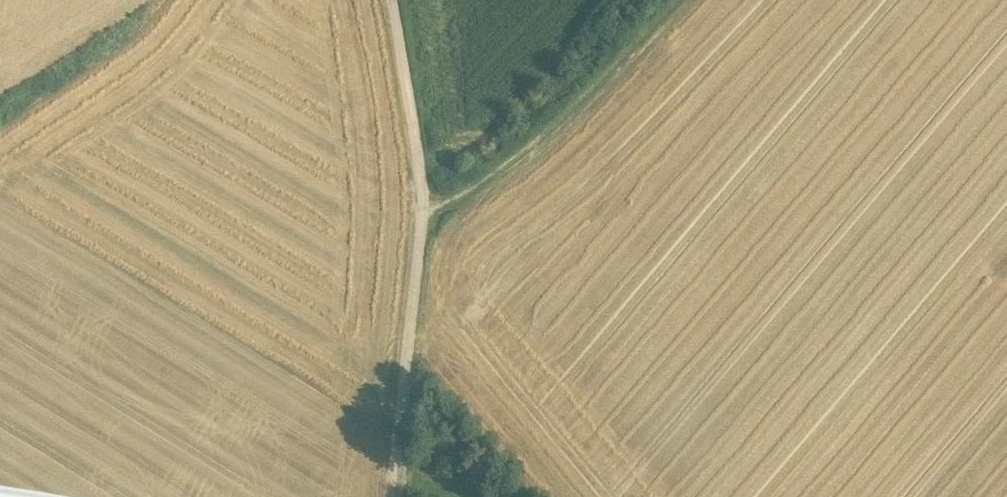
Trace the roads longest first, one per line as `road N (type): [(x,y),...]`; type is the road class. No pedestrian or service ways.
road 1 (track): [(392,496),(424,221),(392,0)]
road 2 (track): [(702,0),(578,134),(424,221)]

